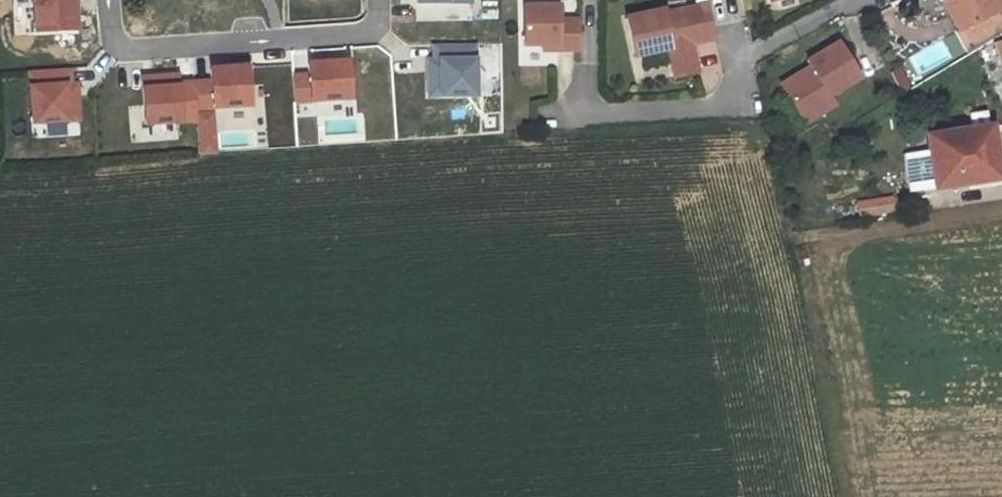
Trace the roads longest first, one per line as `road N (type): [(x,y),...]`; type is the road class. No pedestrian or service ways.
road 1 (residential): [(854,0),(736,57),(742,111),(575,112)]

